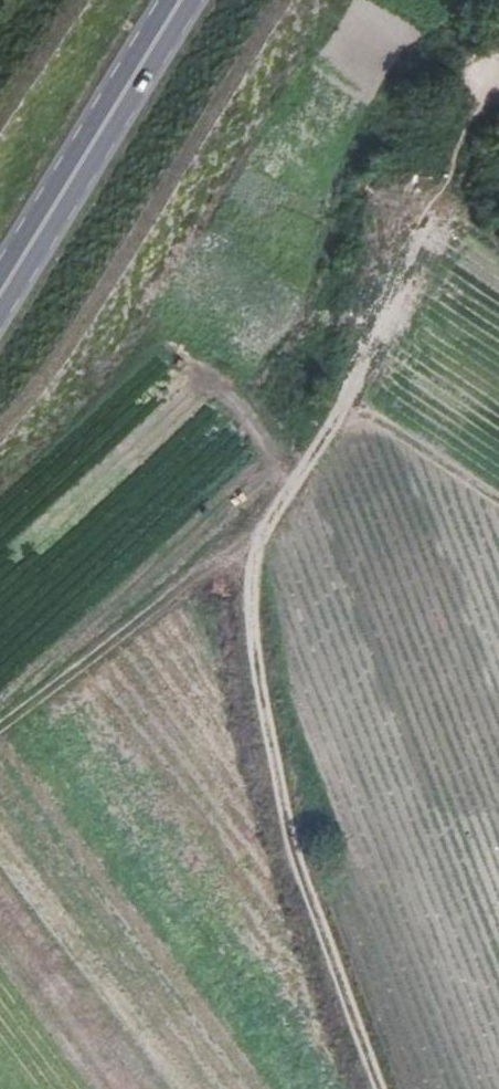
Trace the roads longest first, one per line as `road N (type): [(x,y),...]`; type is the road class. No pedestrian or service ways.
road 1 (track): [(389,1088),(308,856),(261,619),(264,579),(282,528),(381,369),(479,107),(498,86)]
road 2 (track): [(0,736),(282,528)]
road 3 (secondary): [(0,287),(172,0)]

